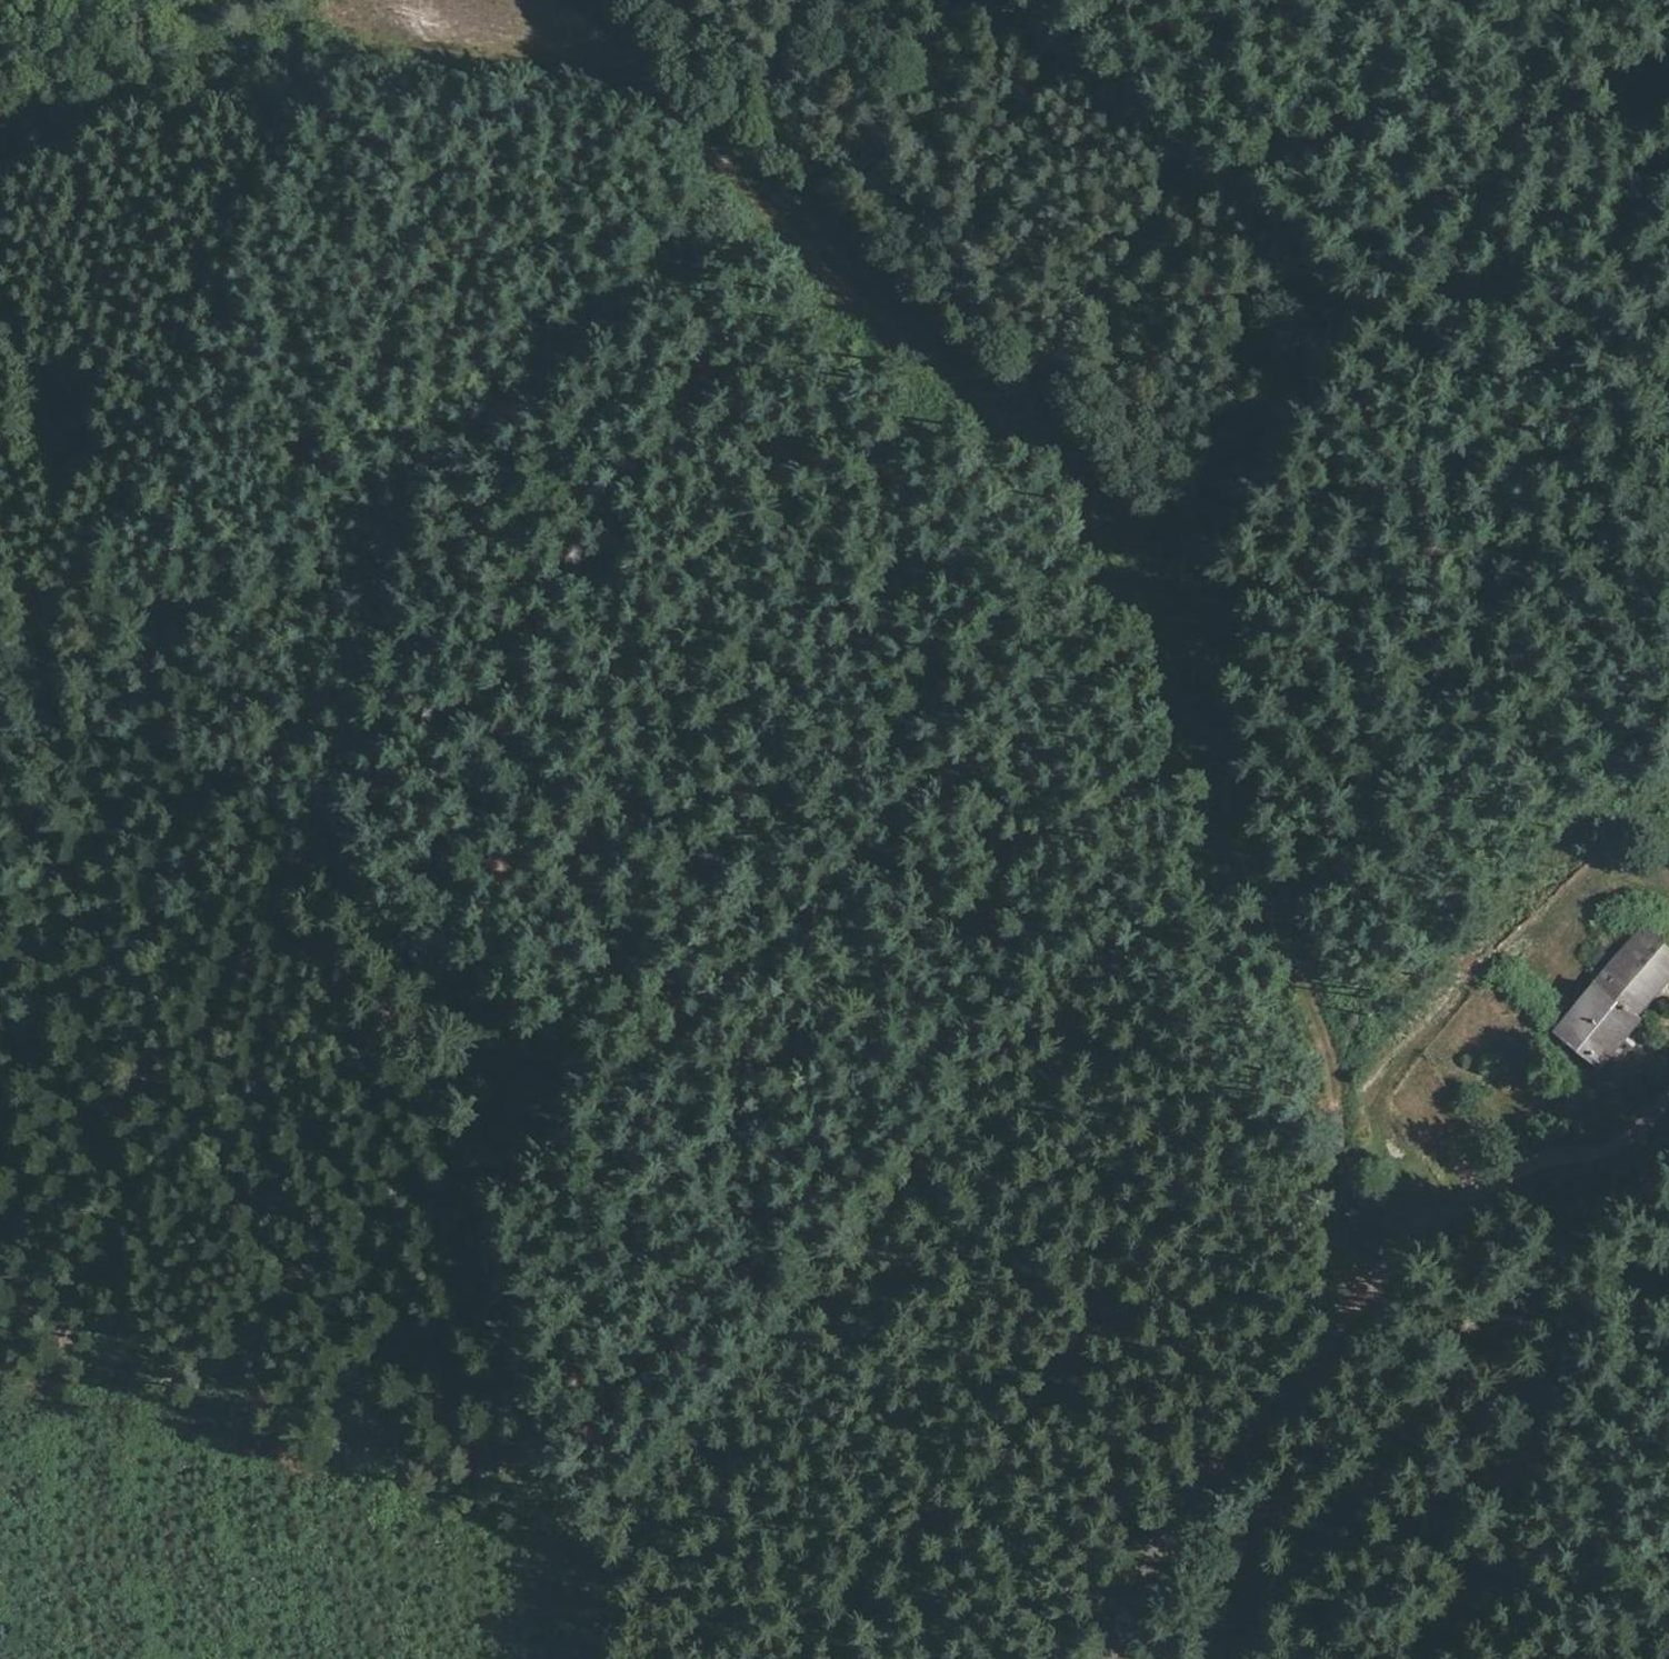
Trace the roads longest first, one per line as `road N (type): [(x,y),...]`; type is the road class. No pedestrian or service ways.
road 1 (track): [(1362,1292),(1275,878),(1001,403),(555,0)]
road 2 (track): [(1114,1658),(1131,1597),(1414,1224),(1595,1154),(1668,1075)]

